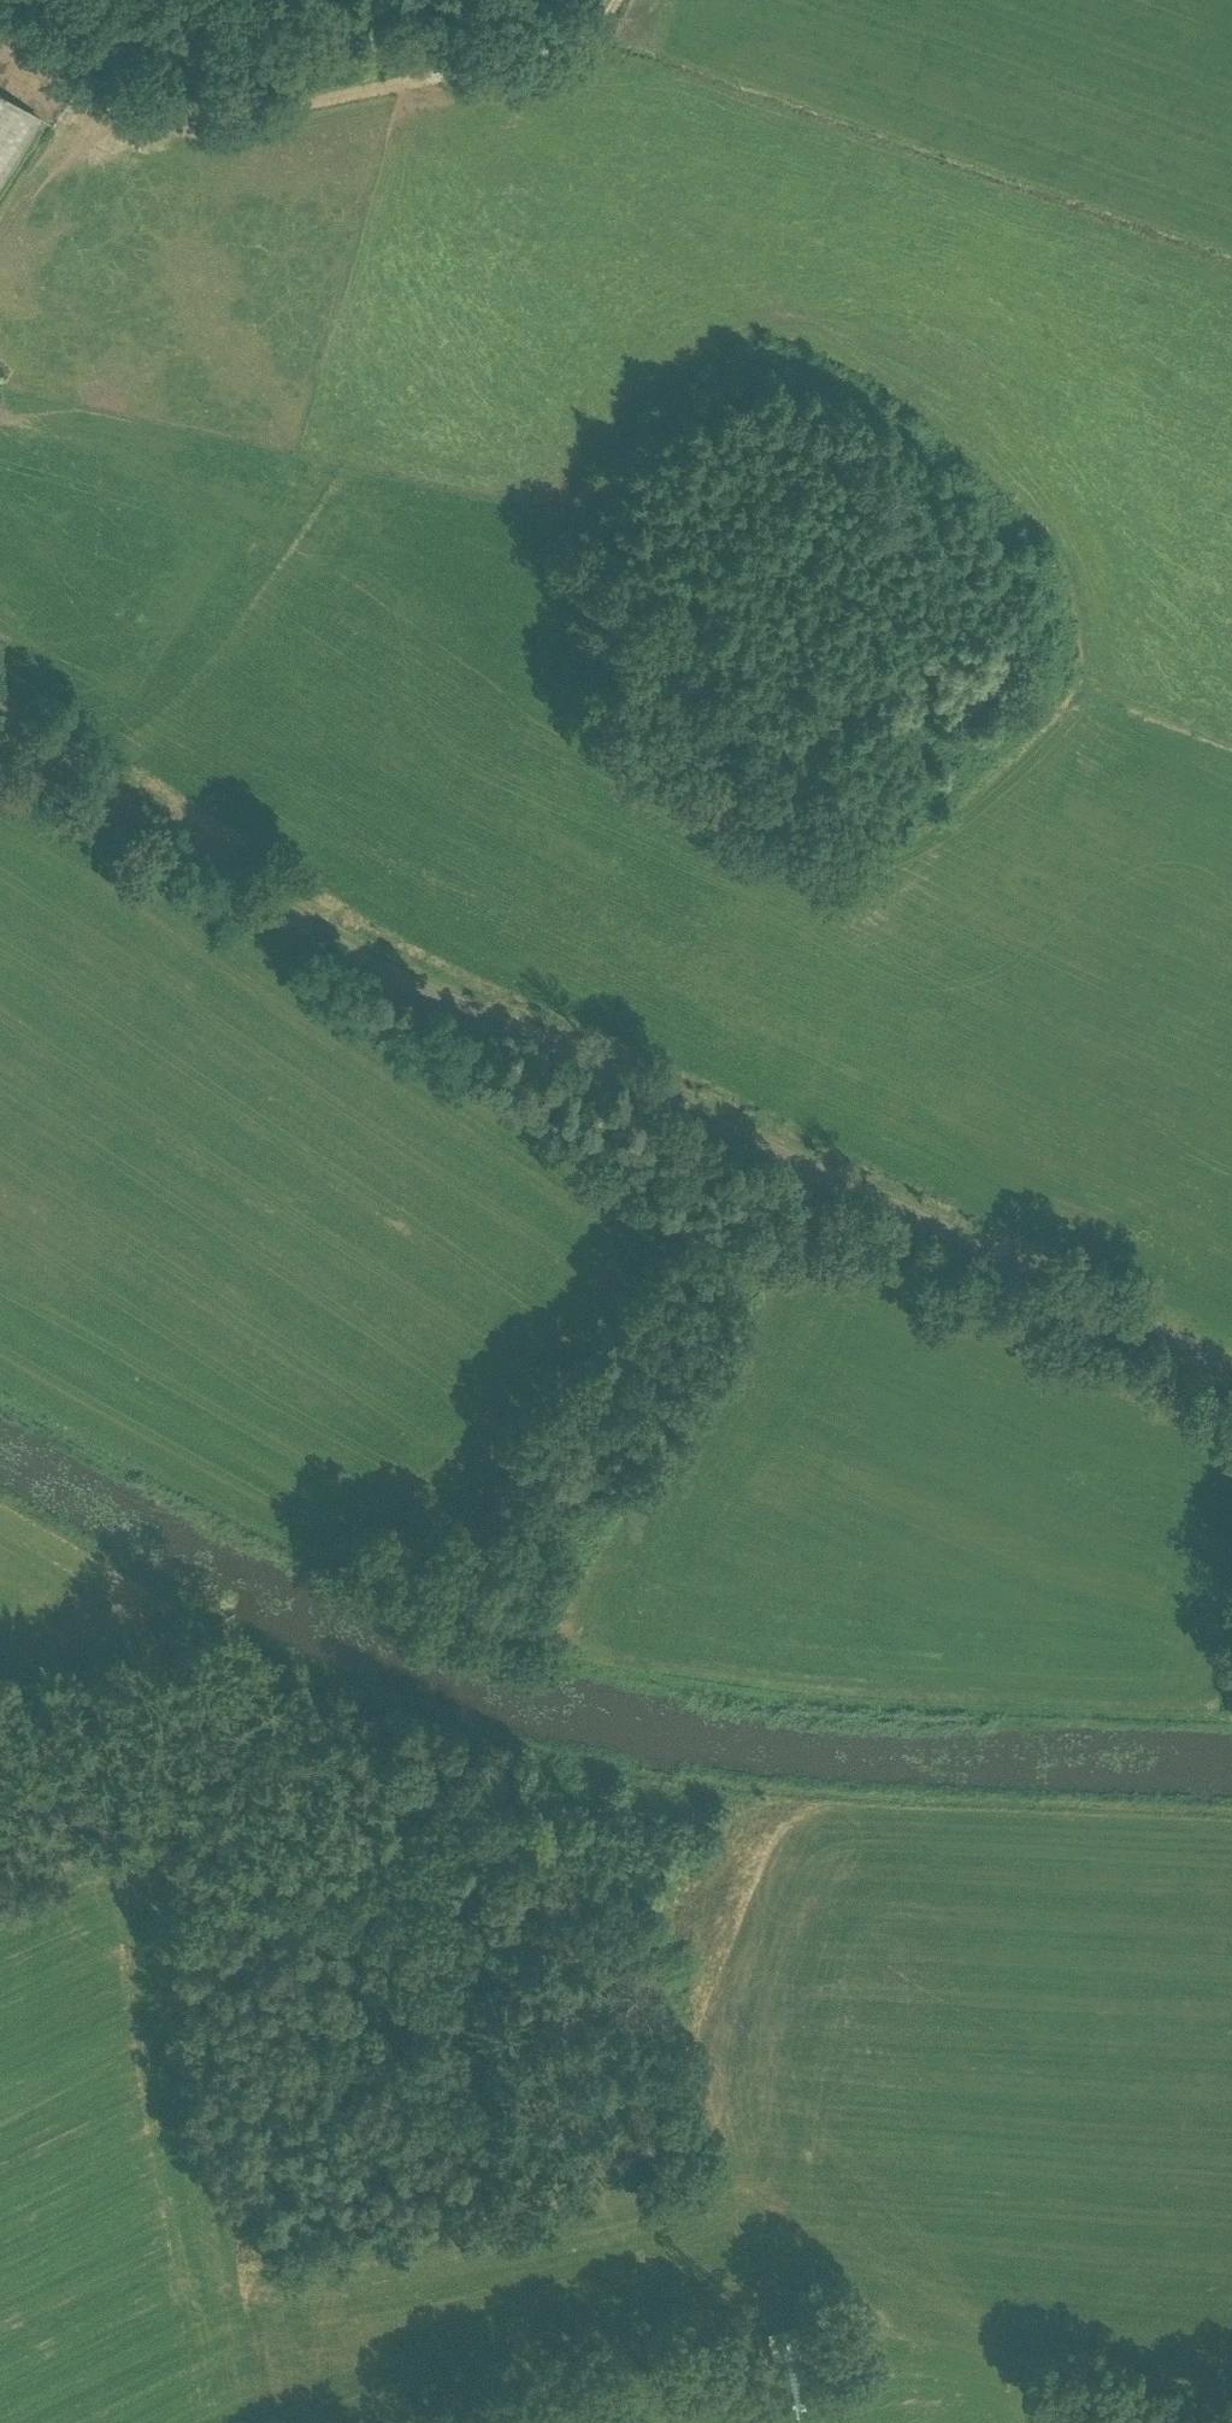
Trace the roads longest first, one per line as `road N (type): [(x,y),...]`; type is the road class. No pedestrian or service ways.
road 1 (unclassified): [(1231,1363),(360,960),(0,717)]

